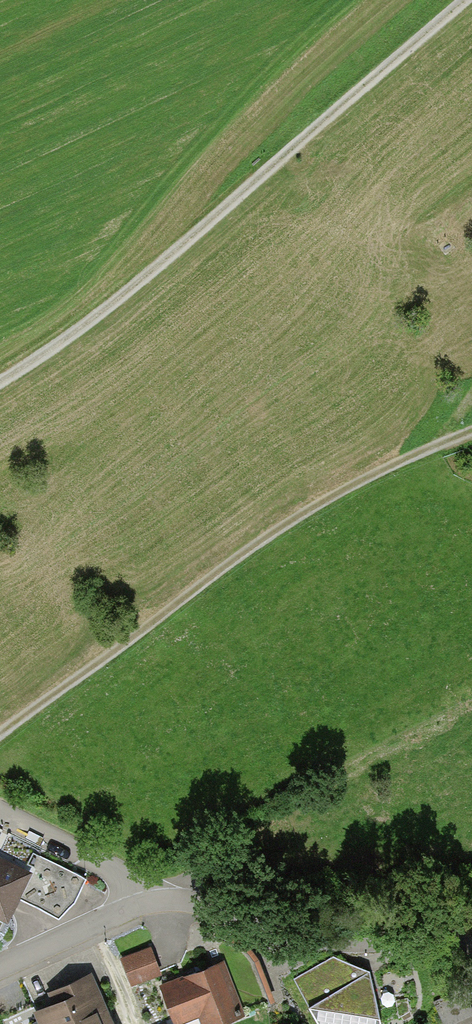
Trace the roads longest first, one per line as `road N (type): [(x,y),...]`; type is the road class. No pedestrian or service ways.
road 1 (track): [(465,0),(91,317),(0,380)]
road 2 (track): [(0,735),(296,520),(471,433)]
road 3 (unclassified): [(471,947),(424,939),(318,942),(186,901),(141,904)]
road 4 (residential): [(141,904),(133,886),(99,862),(0,813)]
road 5 (residential): [(0,969),(141,904)]

